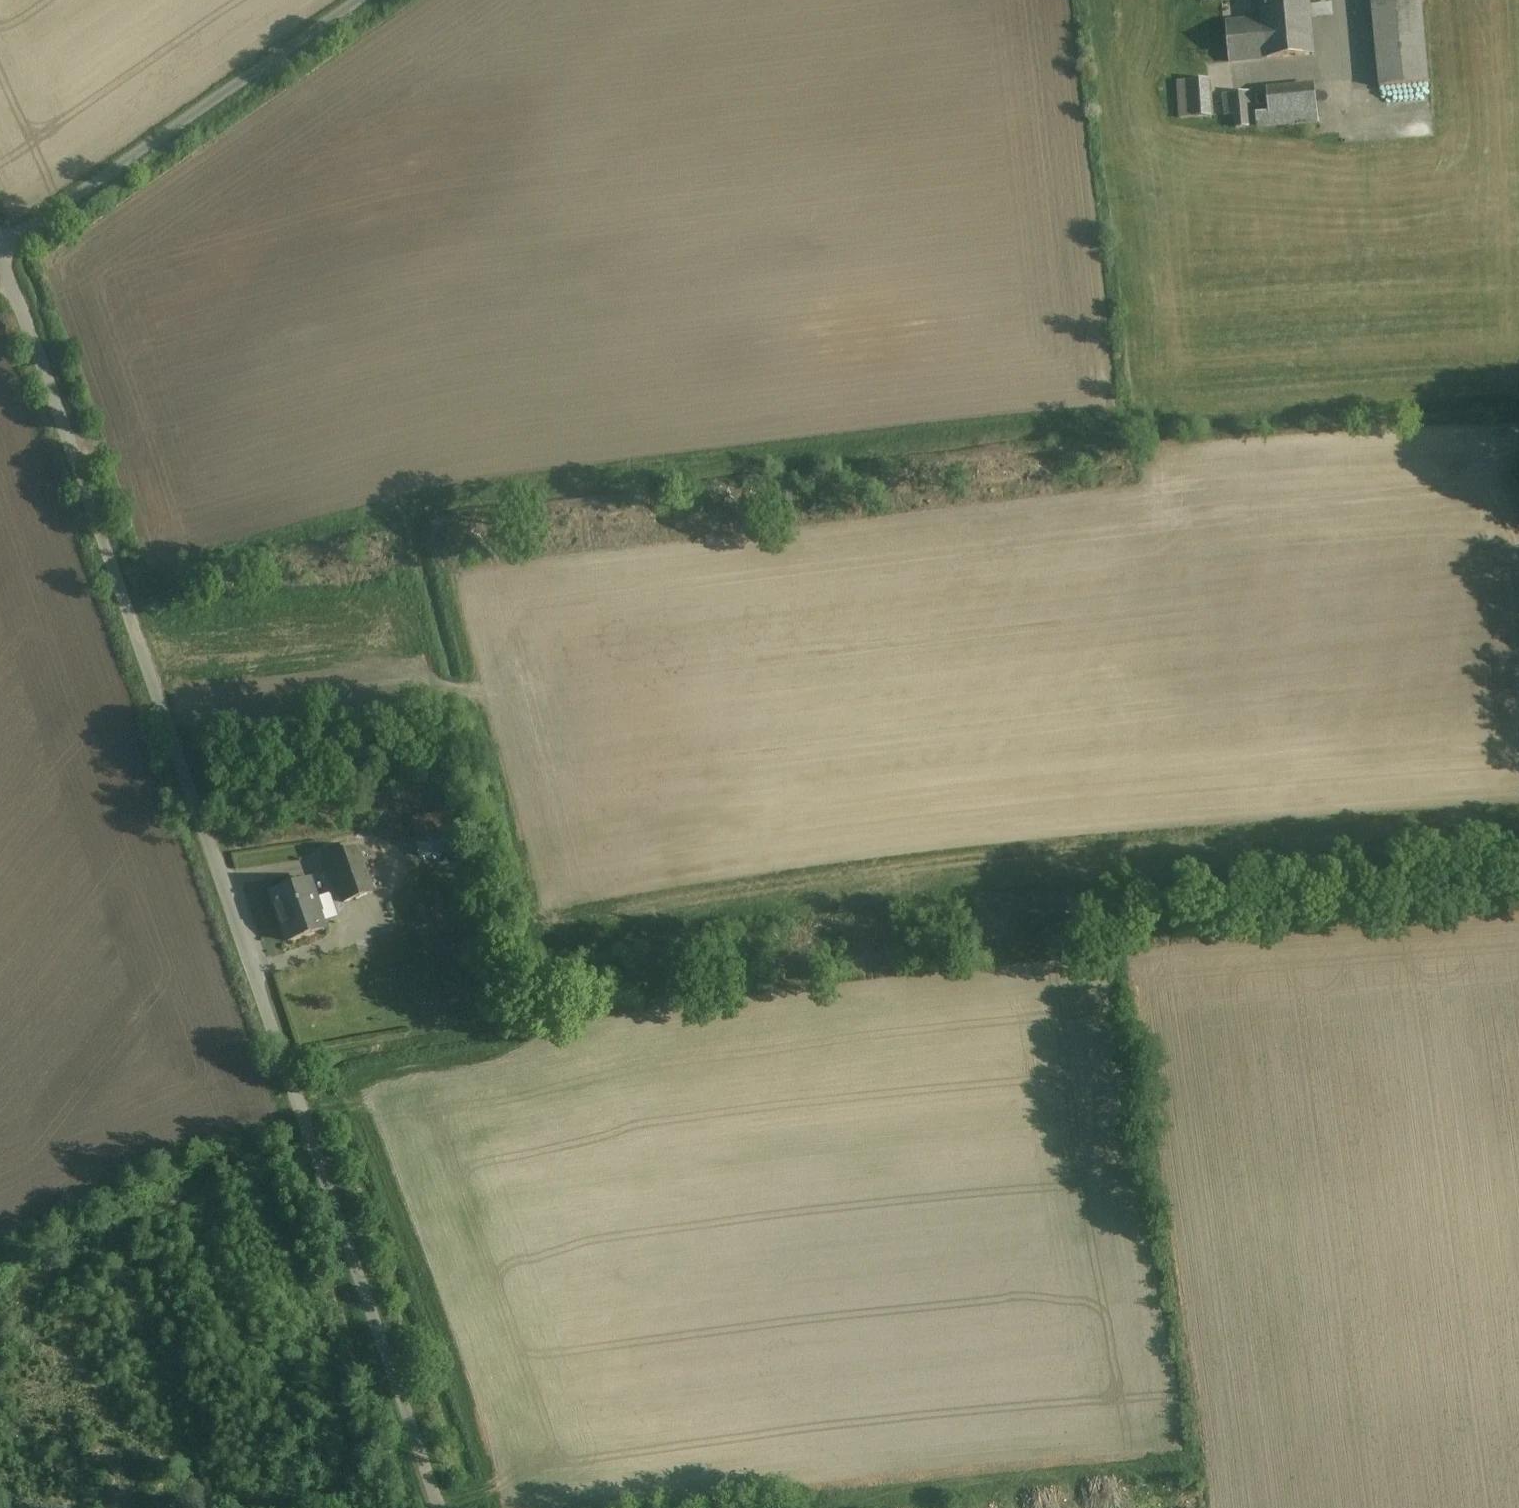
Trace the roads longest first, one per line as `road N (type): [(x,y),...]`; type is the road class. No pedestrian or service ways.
road 1 (unclassified): [(0,267),(440,1507)]
road 2 (unclassified): [(0,252),(362,0)]
road 3 (track): [(857,1507),(1179,1455)]

